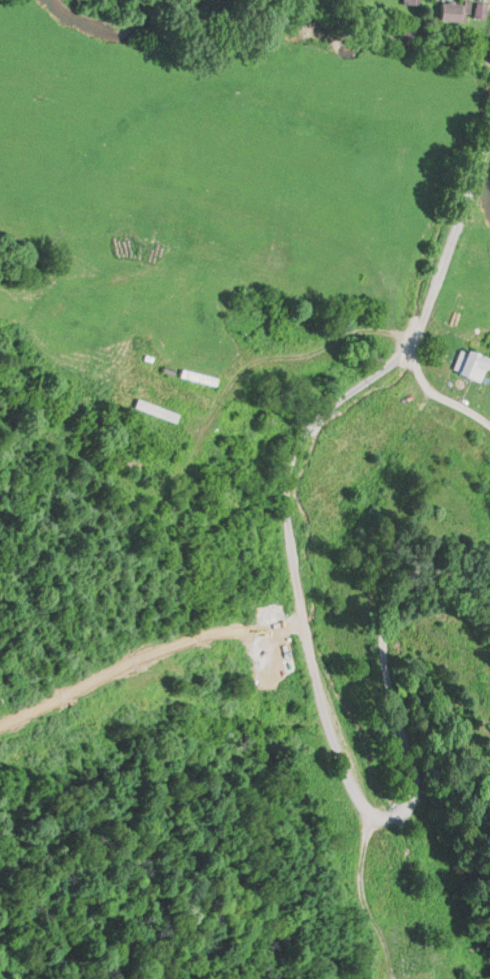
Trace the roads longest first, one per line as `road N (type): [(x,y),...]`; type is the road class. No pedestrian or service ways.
road 1 (tertiary): [(489,579),(457,566),(422,568),(393,607),(385,659),(414,787),(400,811),(371,810),(353,791),(316,689),(287,525),(289,462),(306,425),(413,334),(489,136)]

